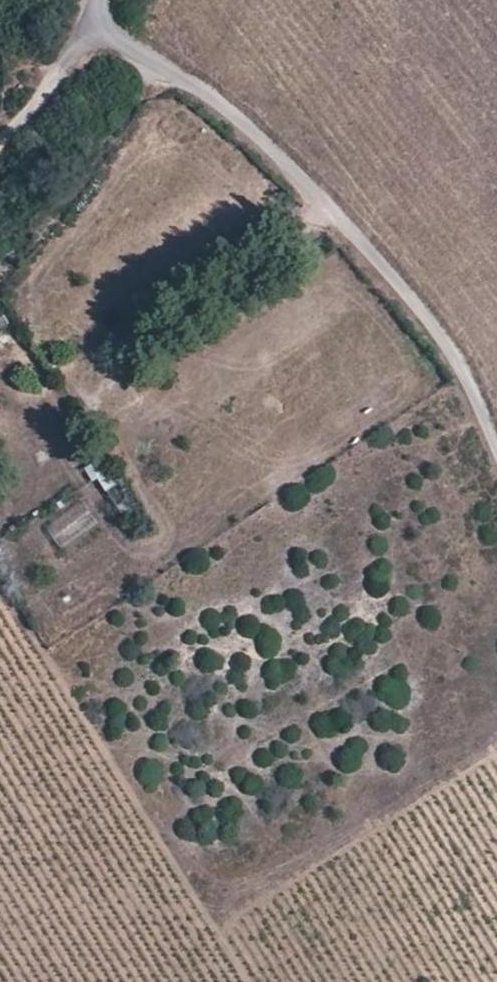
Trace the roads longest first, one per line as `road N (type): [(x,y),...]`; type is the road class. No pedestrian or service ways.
road 1 (unclassified): [(496,447),(435,328),(369,250),(251,128),(94,26)]
road 2 (track): [(104,0),(94,26),(0,148)]

